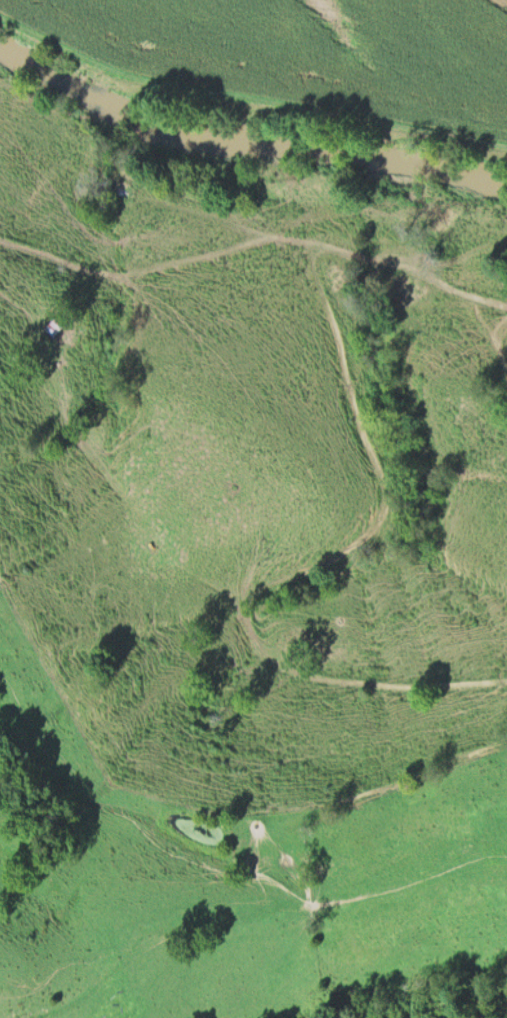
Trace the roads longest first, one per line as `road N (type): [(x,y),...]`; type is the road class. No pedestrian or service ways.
road 1 (track): [(506,305),(355,250),(325,248),(313,264),(392,491),(384,514),(332,552),(231,596),(192,573),(142,524),(63,413),(48,353)]
road 2 (track): [(231,596),(260,646),(299,673),(406,685),(506,679)]
road 3 (track): [(260,230),(113,272),(0,240)]
road 4 (track): [(325,248),(175,207),(119,146)]
road 5 (track): [(506,736),(313,812)]

